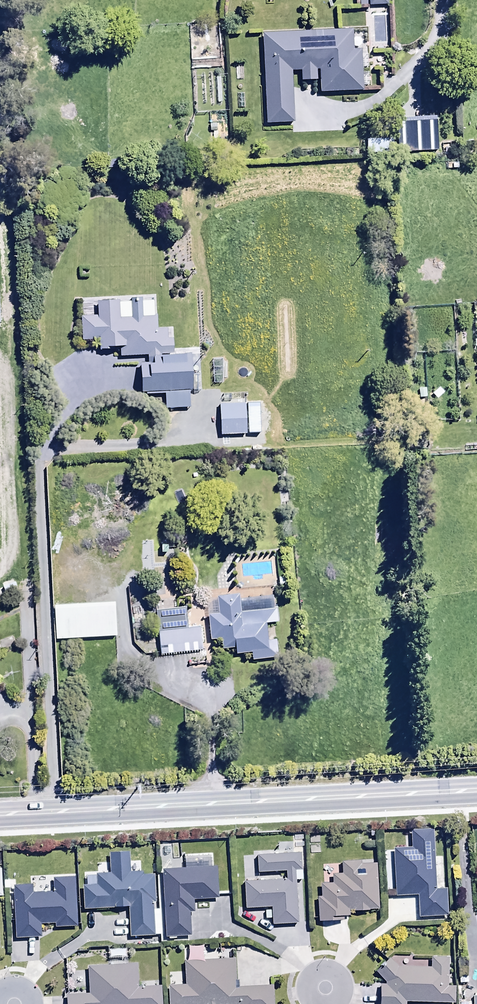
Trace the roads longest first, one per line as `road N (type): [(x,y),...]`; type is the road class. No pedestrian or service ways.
road 1 (tertiary): [(0,814),(476,790)]

